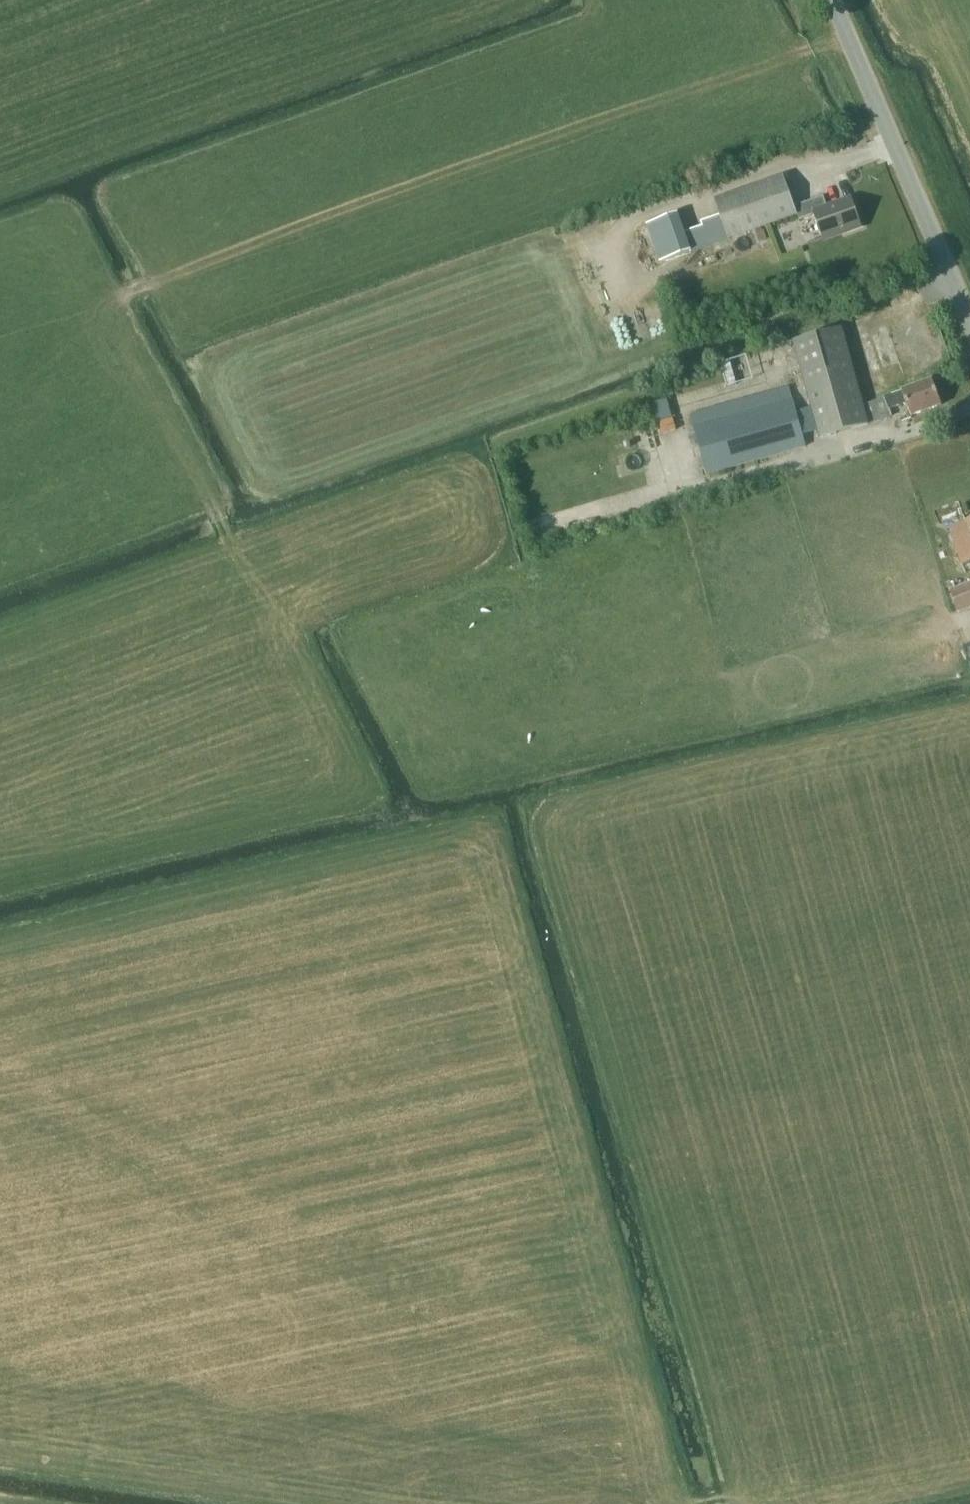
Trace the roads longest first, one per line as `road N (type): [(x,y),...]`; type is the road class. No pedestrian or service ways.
road 1 (tertiary): [(969,323),(833,0)]

